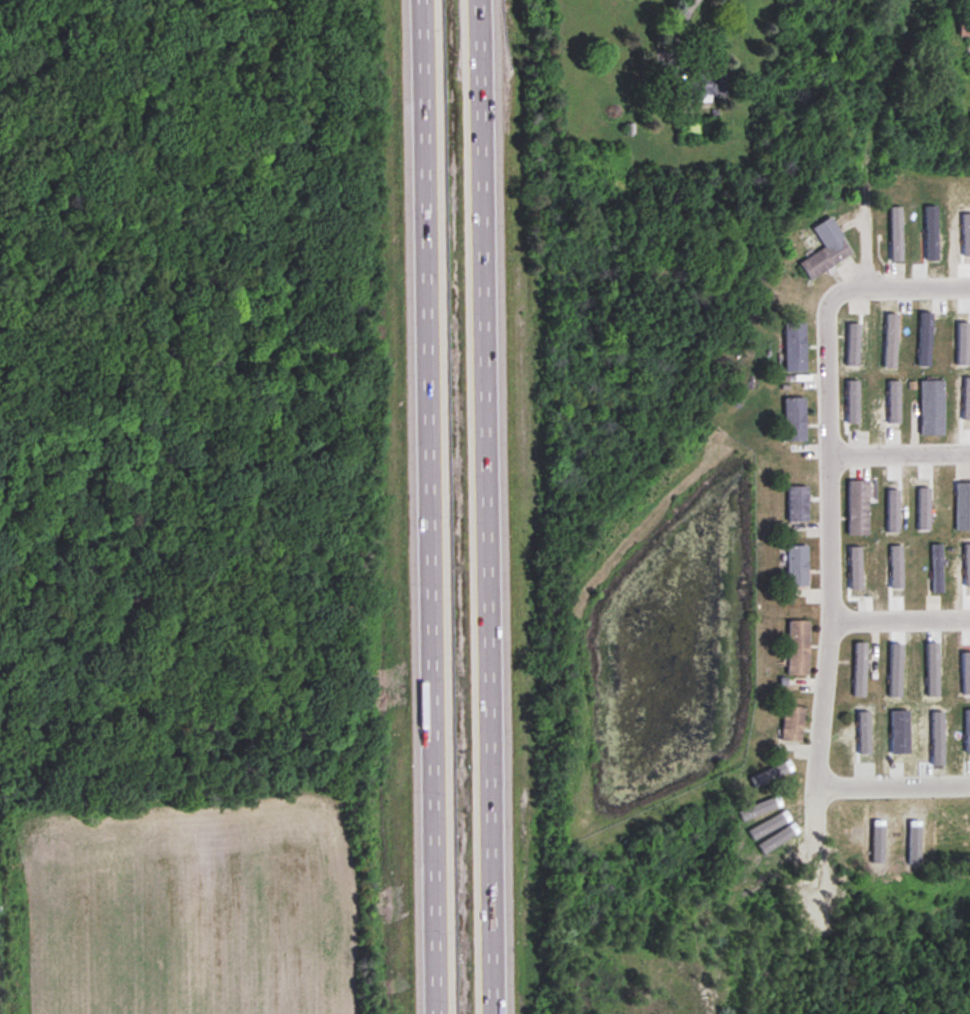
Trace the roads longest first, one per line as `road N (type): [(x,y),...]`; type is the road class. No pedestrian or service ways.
road 1 (motorway): [(419,0),(436,1013)]
road 2 (motorway): [(495,1013),(479,0)]
road 3 (residential): [(816,834),(833,622),(826,320),(832,298)]
road 4 (residential): [(817,787),(969,784)]
road 5 (residential): [(969,452),(830,455)]
road 6 (residential): [(832,298),(860,288),(969,287)]
road 7 (residential): [(969,619),(833,622)]

